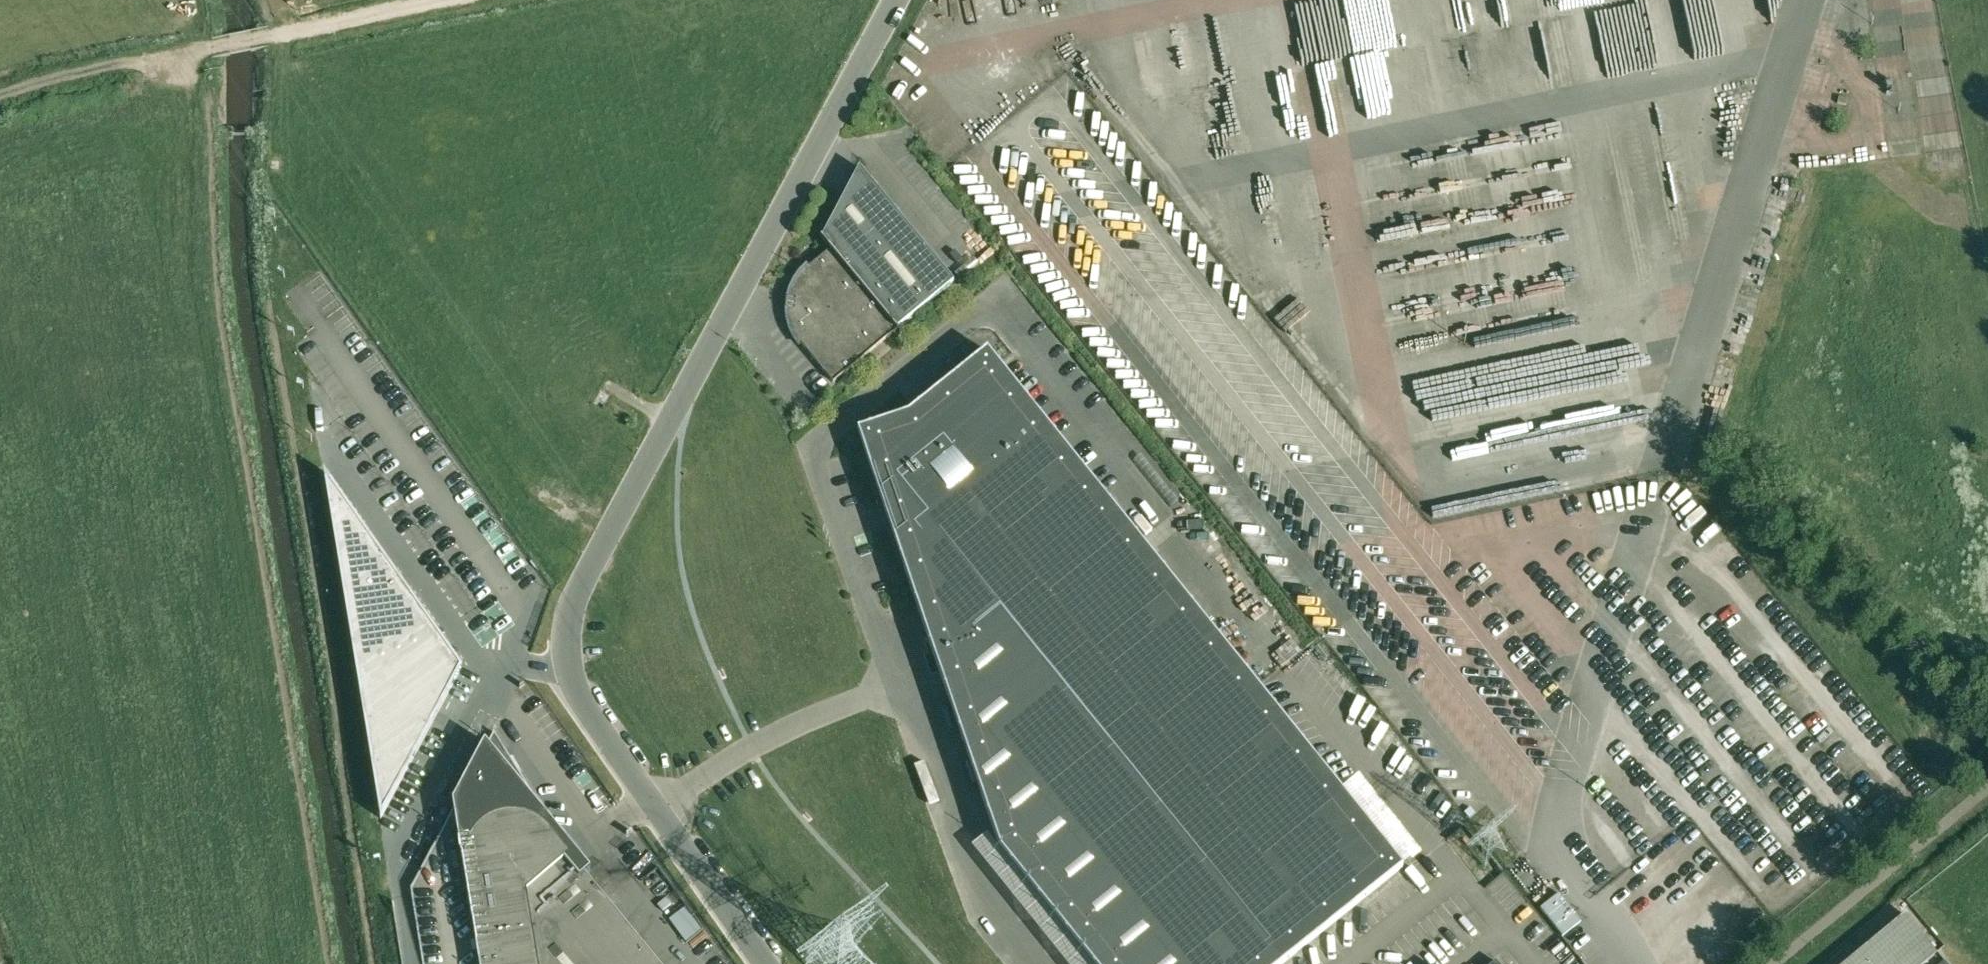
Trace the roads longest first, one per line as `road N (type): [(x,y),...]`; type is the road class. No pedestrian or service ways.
road 1 (unclassified): [(765,963),(584,709),(570,663),(573,607),(899,0)]
road 2 (track): [(456,0),(0,99)]

